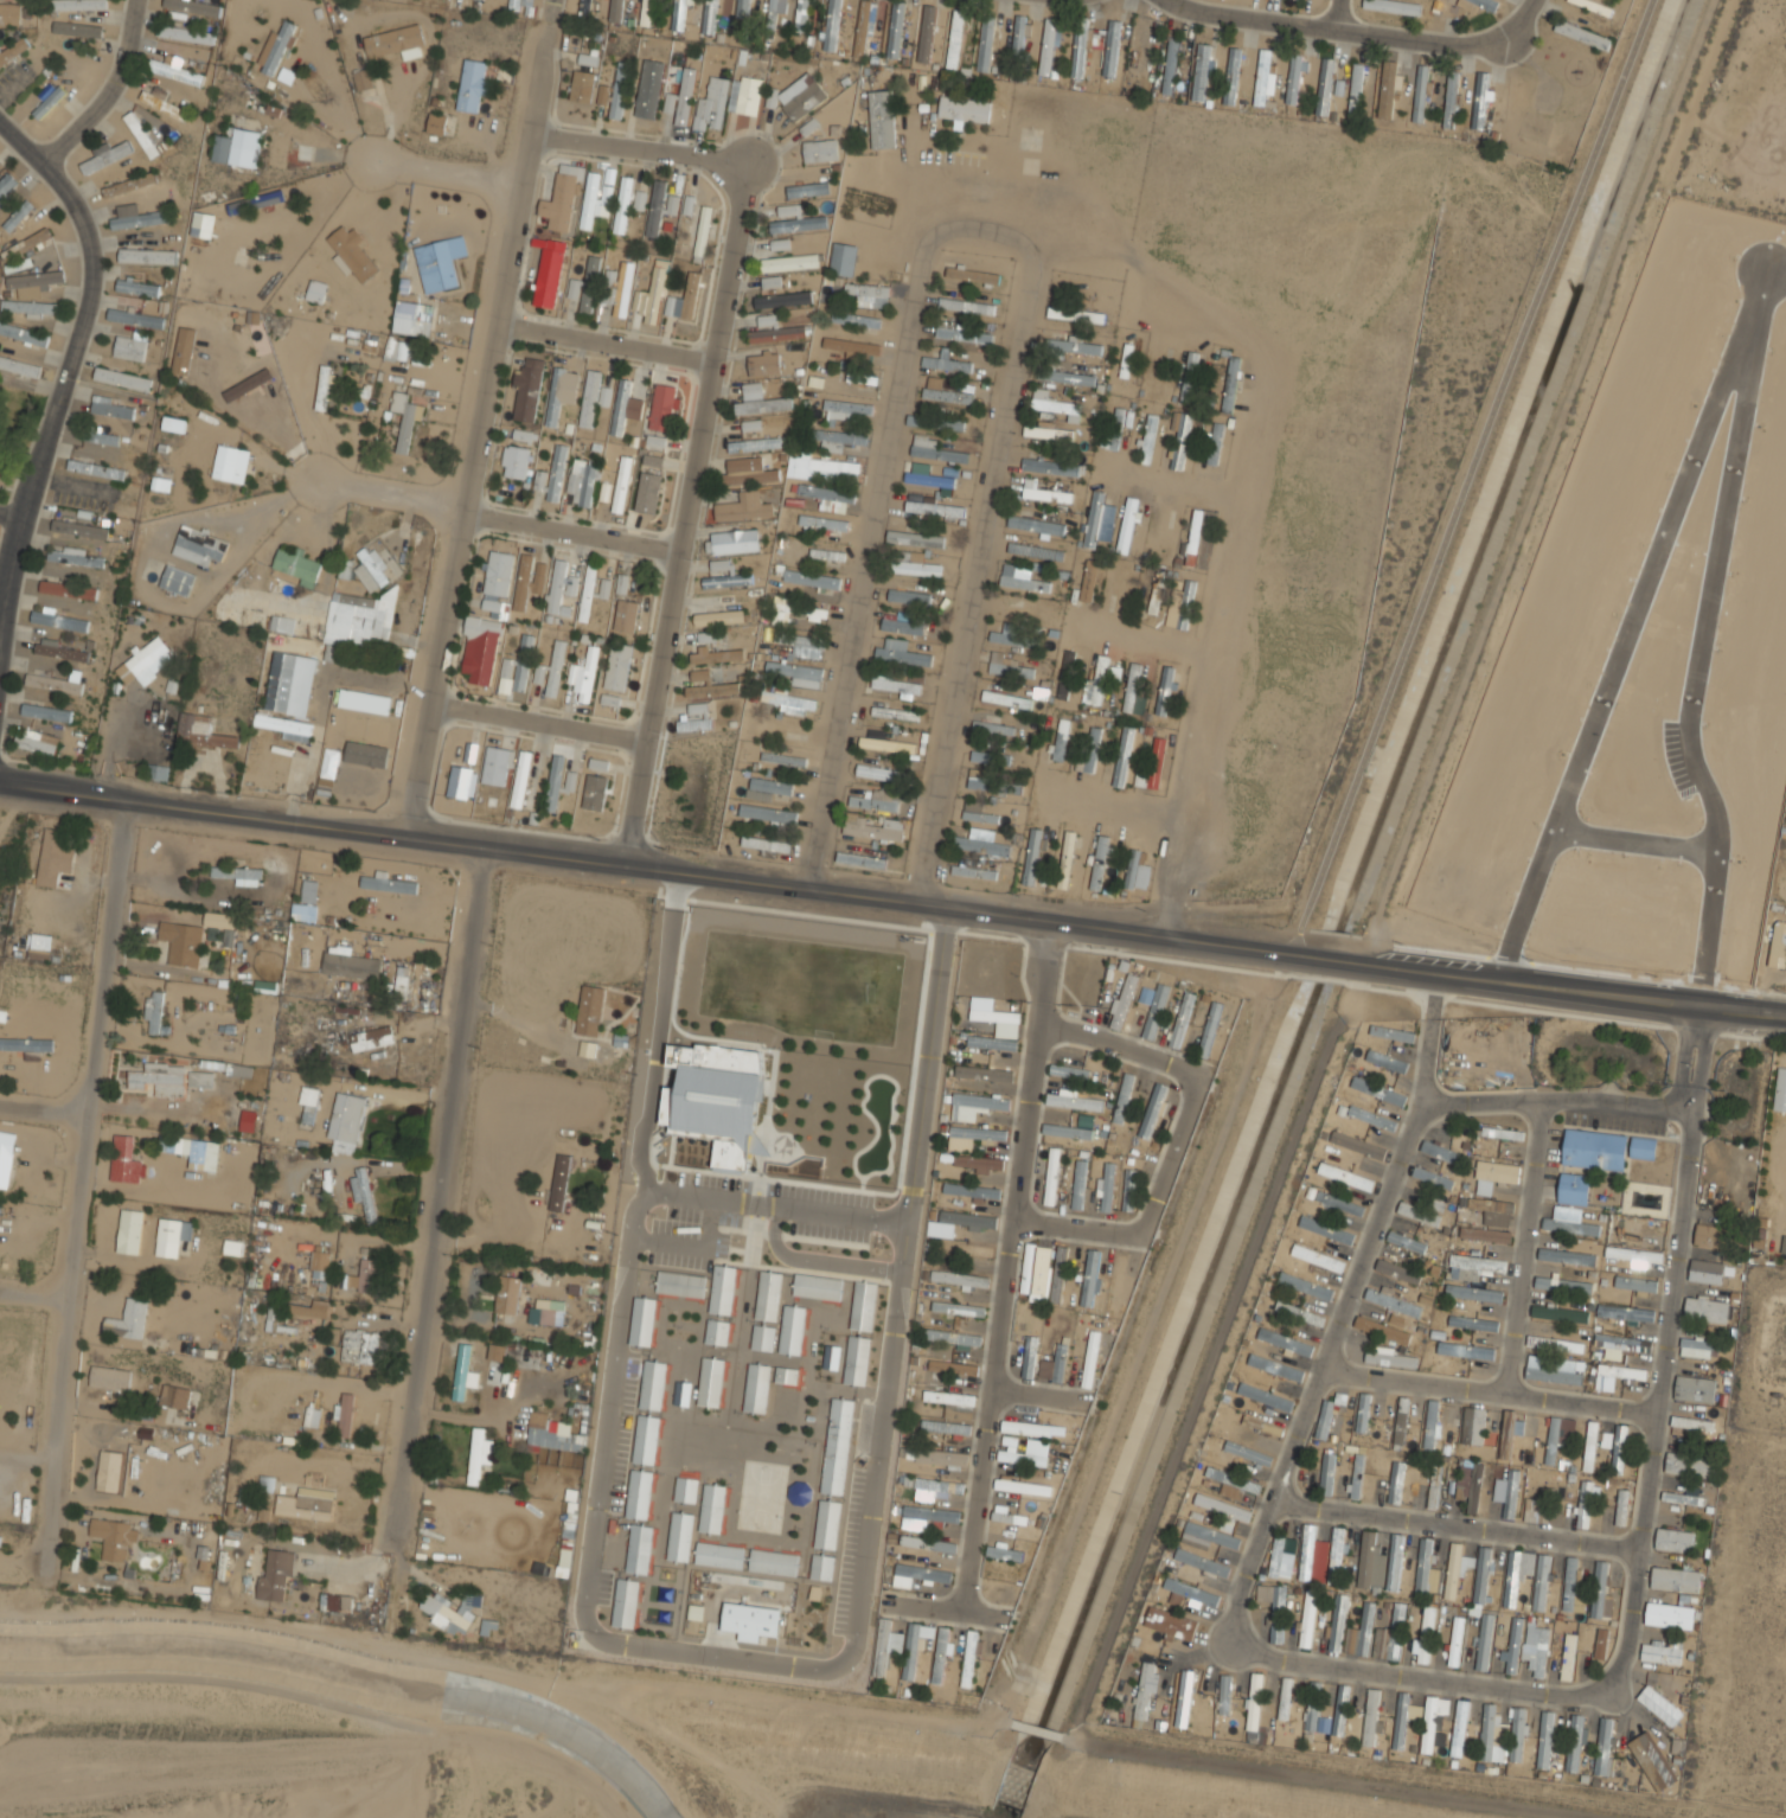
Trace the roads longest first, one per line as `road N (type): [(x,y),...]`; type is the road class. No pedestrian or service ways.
road 1 (residential): [(1699,1007),(1686,1180),(1627,1649),(1608,1691),(1561,1697),(1282,1662),(1230,1644),(1237,1596),(1421,1105),(1429,975)]
road 2 (secondary): [(1297,958),(0,780)]
road 3 (residential): [(410,839),(553,0)]
road 4 (residential): [(46,1573),(65,1295),(129,801)]
road 5 (residential): [(1699,1007),(1716,854),(1684,731),(1769,265)]
road 6 (residential): [(626,866),(747,166)]
road 7 (residential): [(1052,922),(964,1614)]
road 8 (residential): [(1748,351),(1721,401),(1496,984)]
road 9 (residential): [(396,1525),(486,850)]
road 10 (residential): [(0,627),(11,557),(92,277),(90,245),(65,188),(0,121)]
road 11 (secondary): [(1785,1014),(1352,964)]
road 12 (residential): [(902,1272),(853,1647)]
road 13 (residential): [(1272,1502),(1639,1549)]
road 14 (residential): [(950,909),(902,1272)]
road 15 (residential): [(1160,0),(1191,12),(1423,45),(1500,39)]
road 16 (residential): [(1323,1369),(1656,1415)]
road 17 (residential): [(1506,1391),(1543,1099)]
road 18 (residential): [(1421,1105),(1543,1099),(1691,1109)]
road 19 (residential): [(747,166),(530,133)]
road 20 (residential): [(681,548),(466,508)]
road 21 (residential): [(498,325),(713,357)]
road 22 (residential): [(646,737),(434,700)]
road 23 (residential): [(46,161),(120,78),(137,0)]
road 24 (residential): [(1557,831),(1716,854)]

